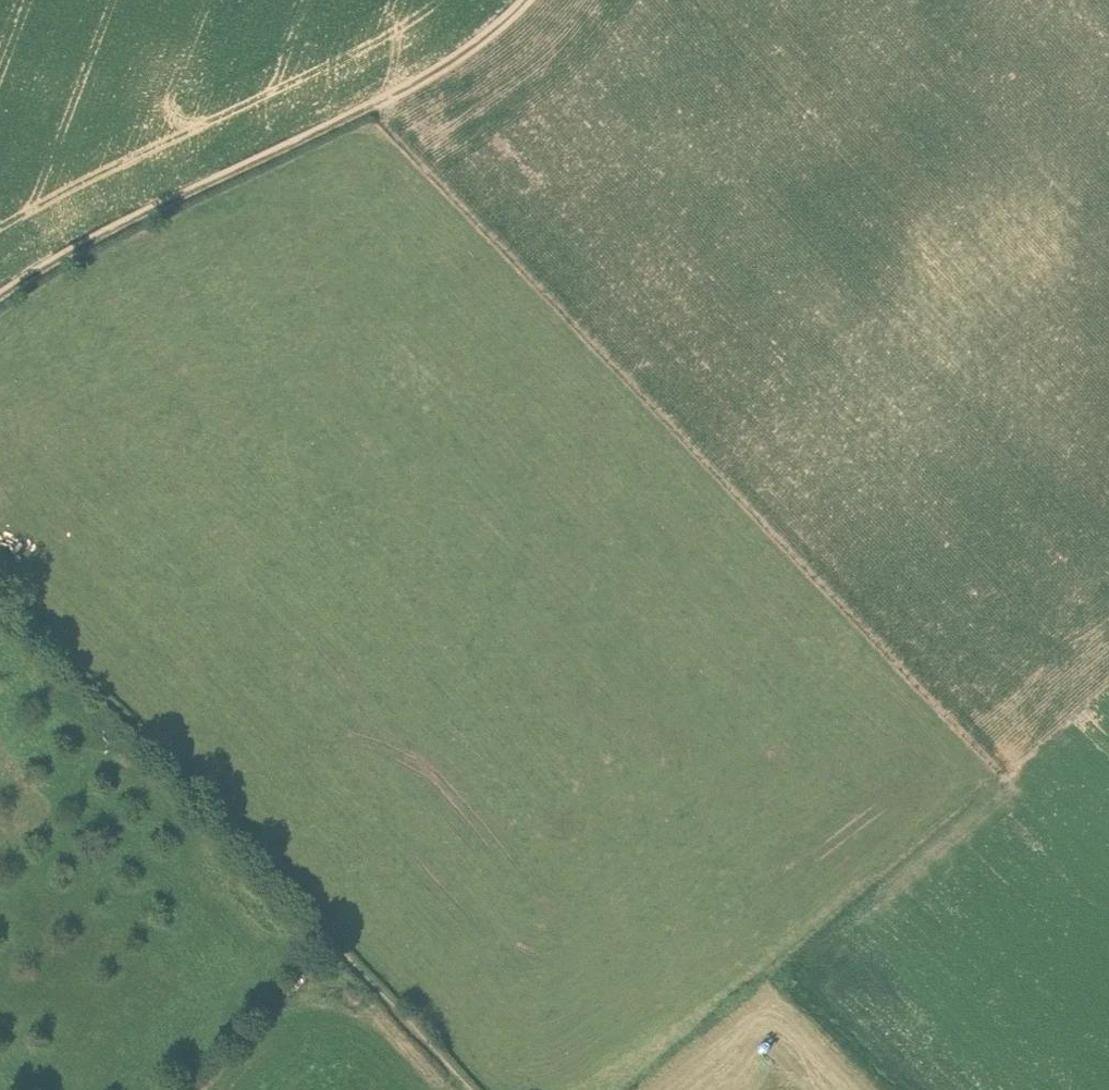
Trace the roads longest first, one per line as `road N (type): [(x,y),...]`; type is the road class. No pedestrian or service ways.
road 1 (track): [(472,1089),(0,597)]
road 2 (track): [(0,298),(90,244),(438,70),(525,0)]

